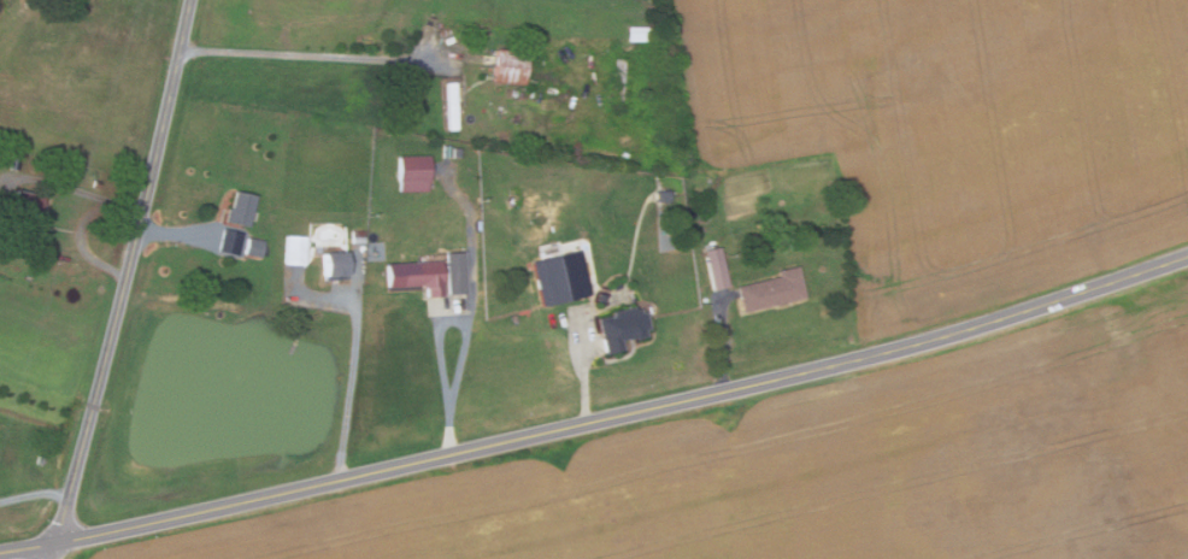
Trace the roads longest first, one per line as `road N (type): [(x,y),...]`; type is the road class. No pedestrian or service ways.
road 1 (secondary): [(1187,257),(816,370),(0,551)]
road 2 (residential): [(51,558),(192,0)]

